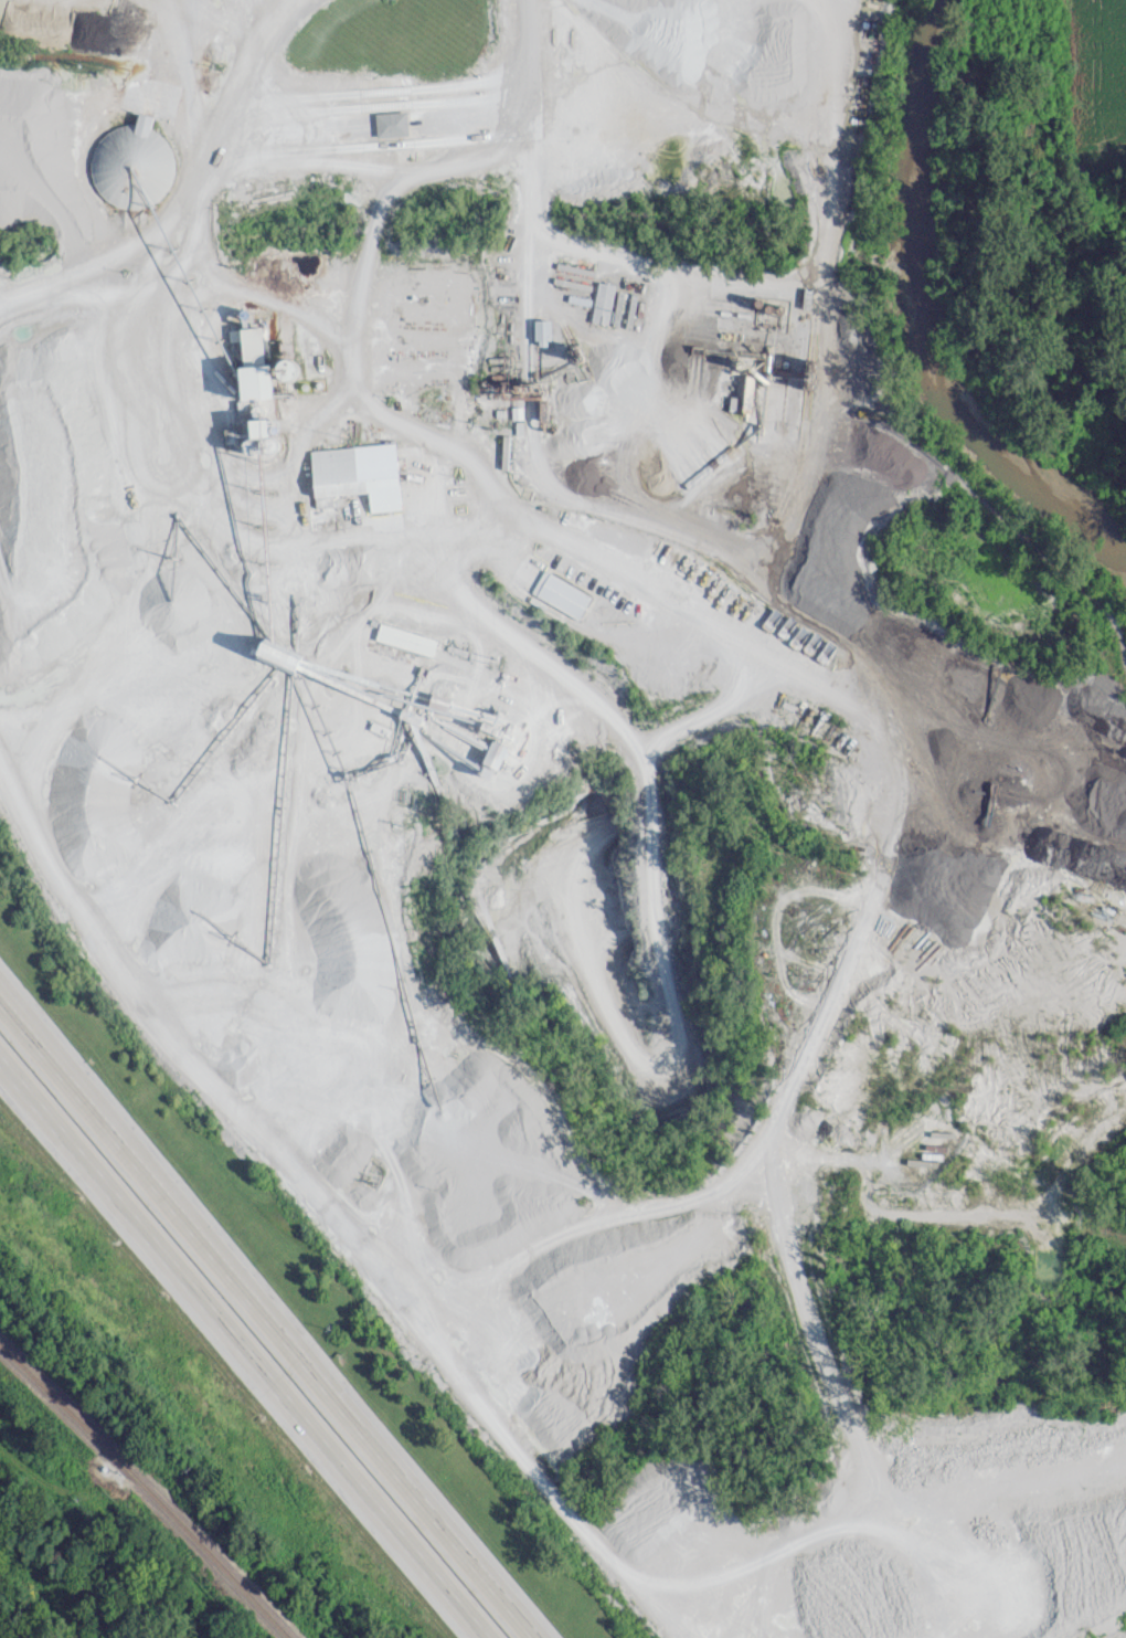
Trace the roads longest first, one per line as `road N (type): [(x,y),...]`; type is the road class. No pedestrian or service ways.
road 1 (trunk): [(528,1637),(0,1008)]
road 2 (trunk): [(0,1058),(487,1637)]

